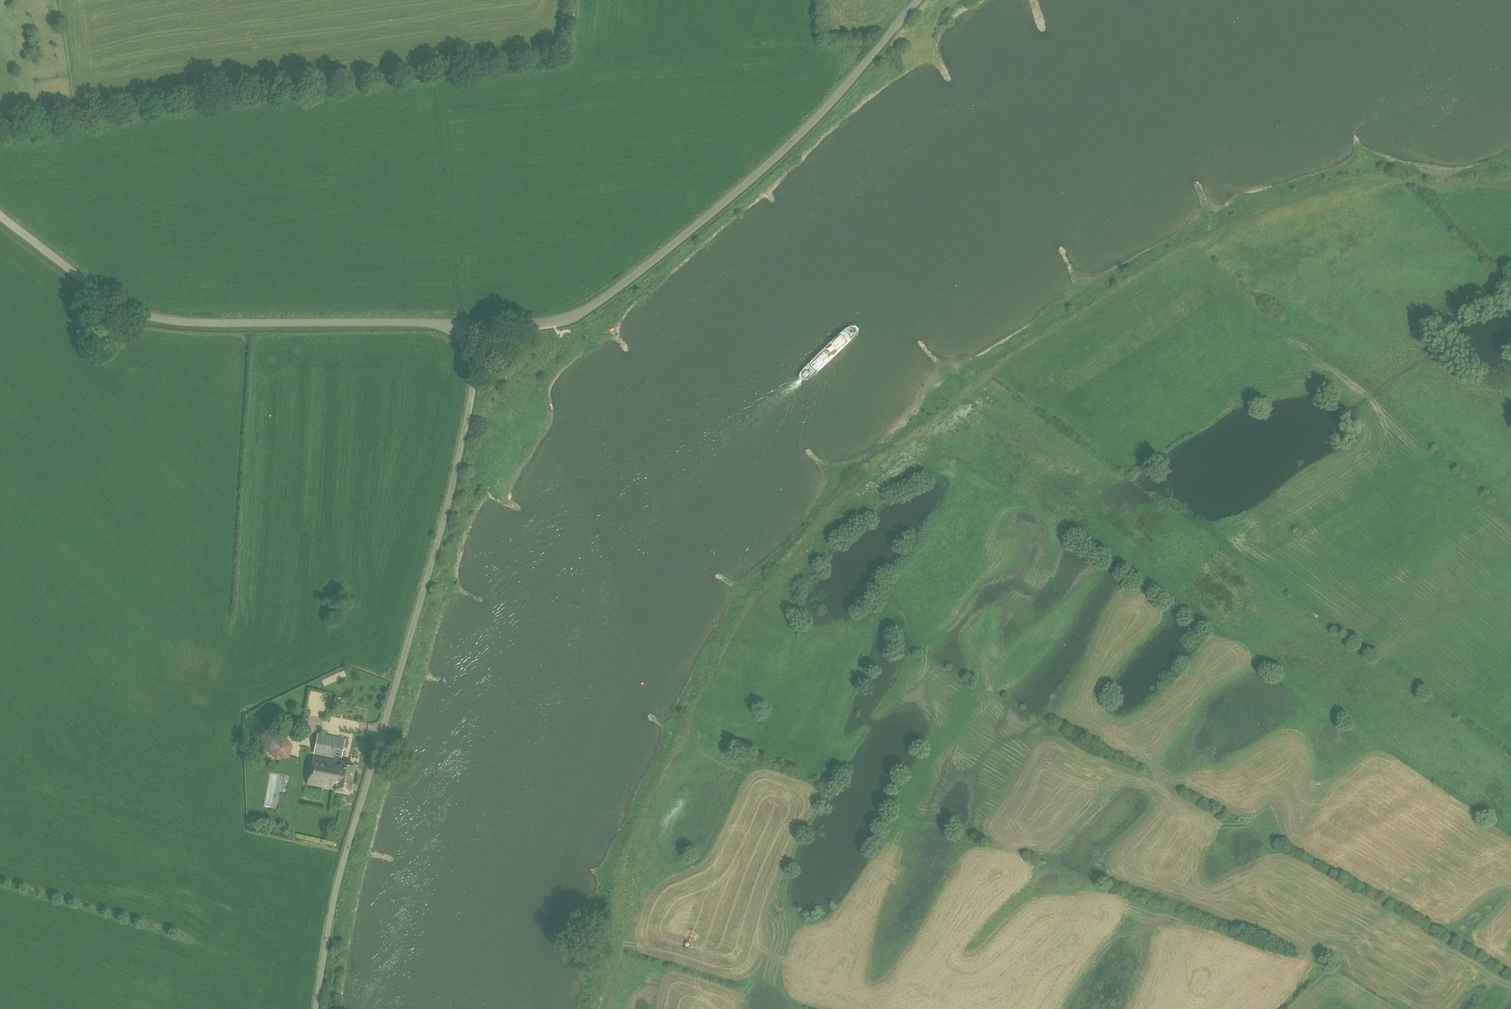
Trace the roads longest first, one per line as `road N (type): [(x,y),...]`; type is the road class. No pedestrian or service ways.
road 1 (unclassified): [(461,323),(542,326),(604,300),(780,153),(919,0)]
road 2 (unclassified): [(461,323),(153,317),(97,289),(0,215)]
road 3 (unclassified): [(377,743),(471,418),(474,371),(461,323)]

